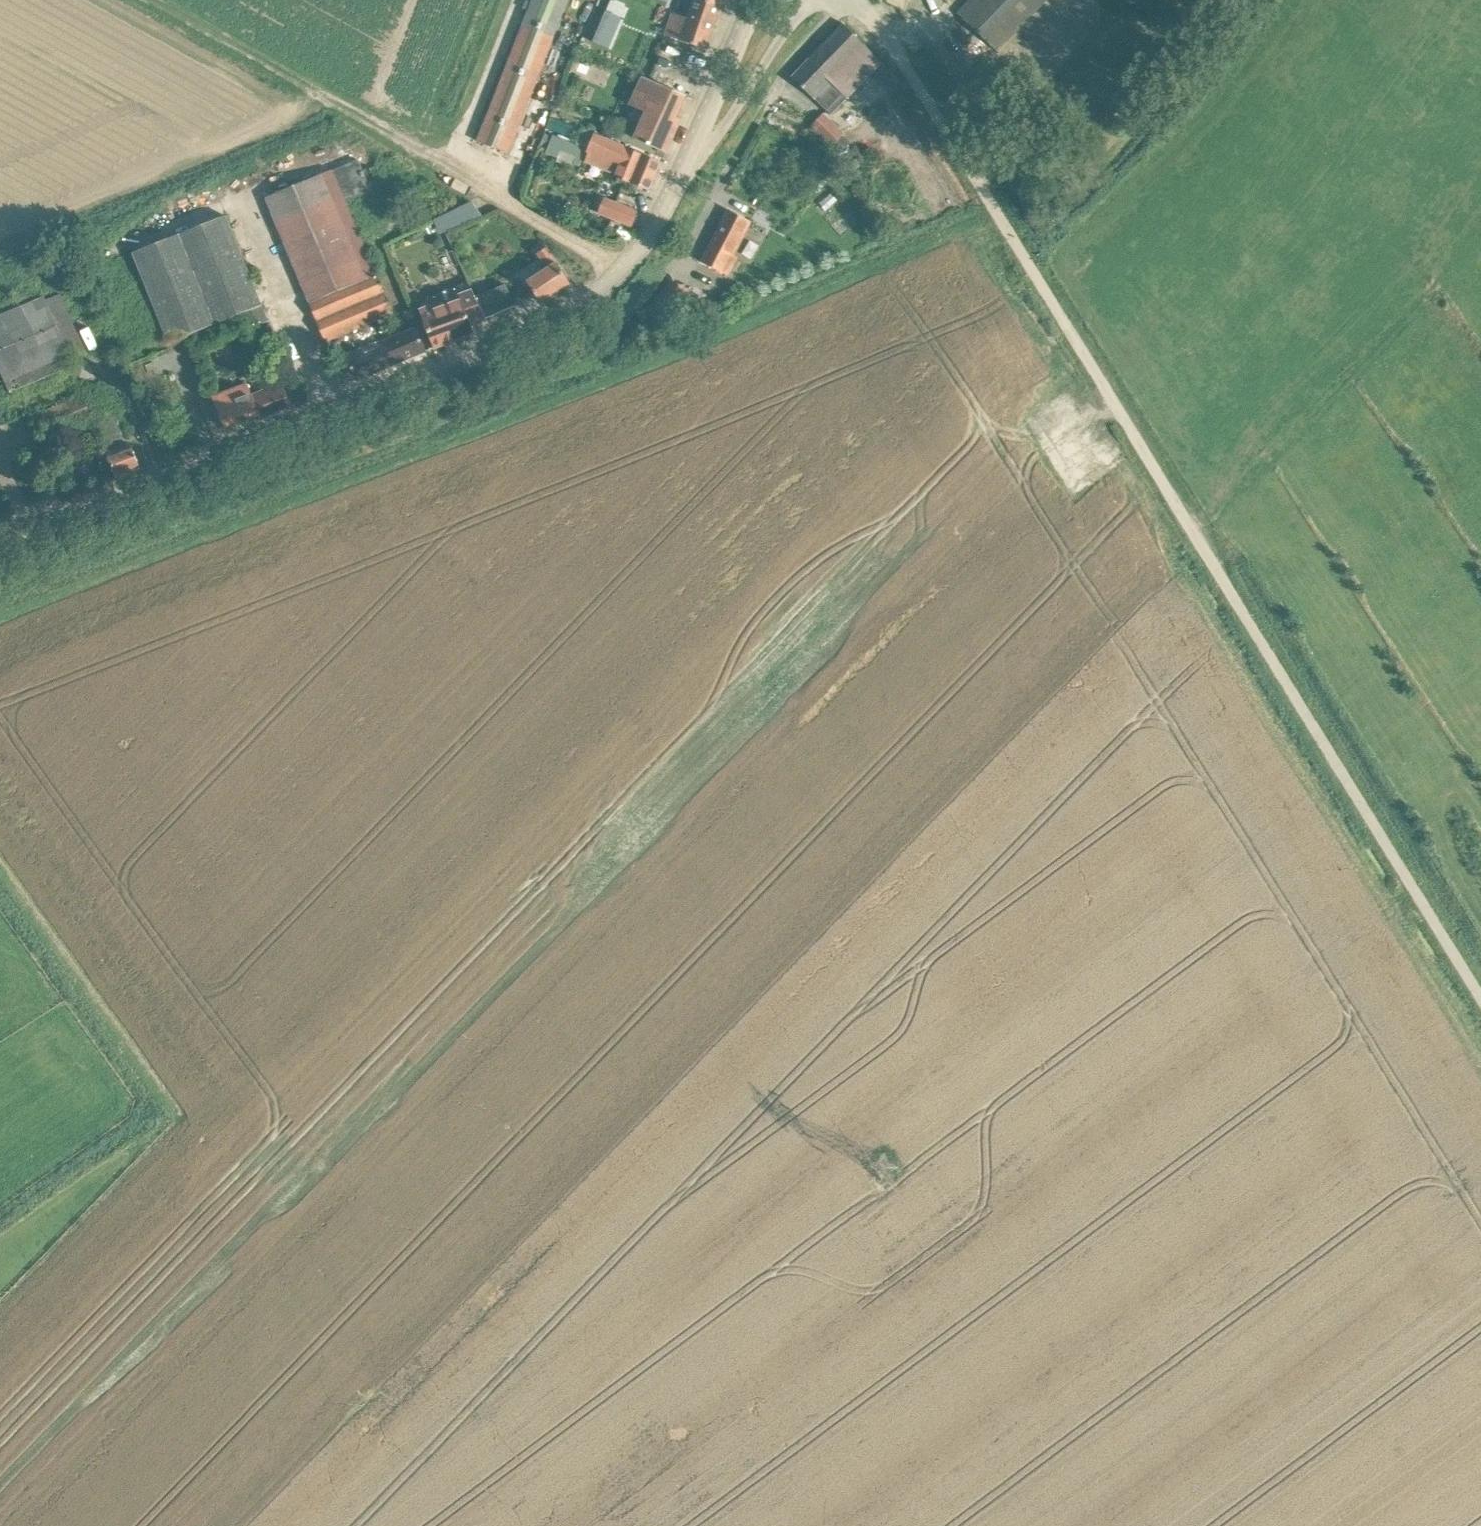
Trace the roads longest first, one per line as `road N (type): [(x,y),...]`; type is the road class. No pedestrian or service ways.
road 1 (unclassified): [(1480,996),(876,20),(850,0)]
road 2 (tertiary): [(0,554),(557,320),(623,270),(687,168)]
road 3 (track): [(623,270),(332,99)]
road 4 (unclassified): [(687,168),(719,137),(811,0)]
road 5 (tertiary): [(687,168),(755,0)]

